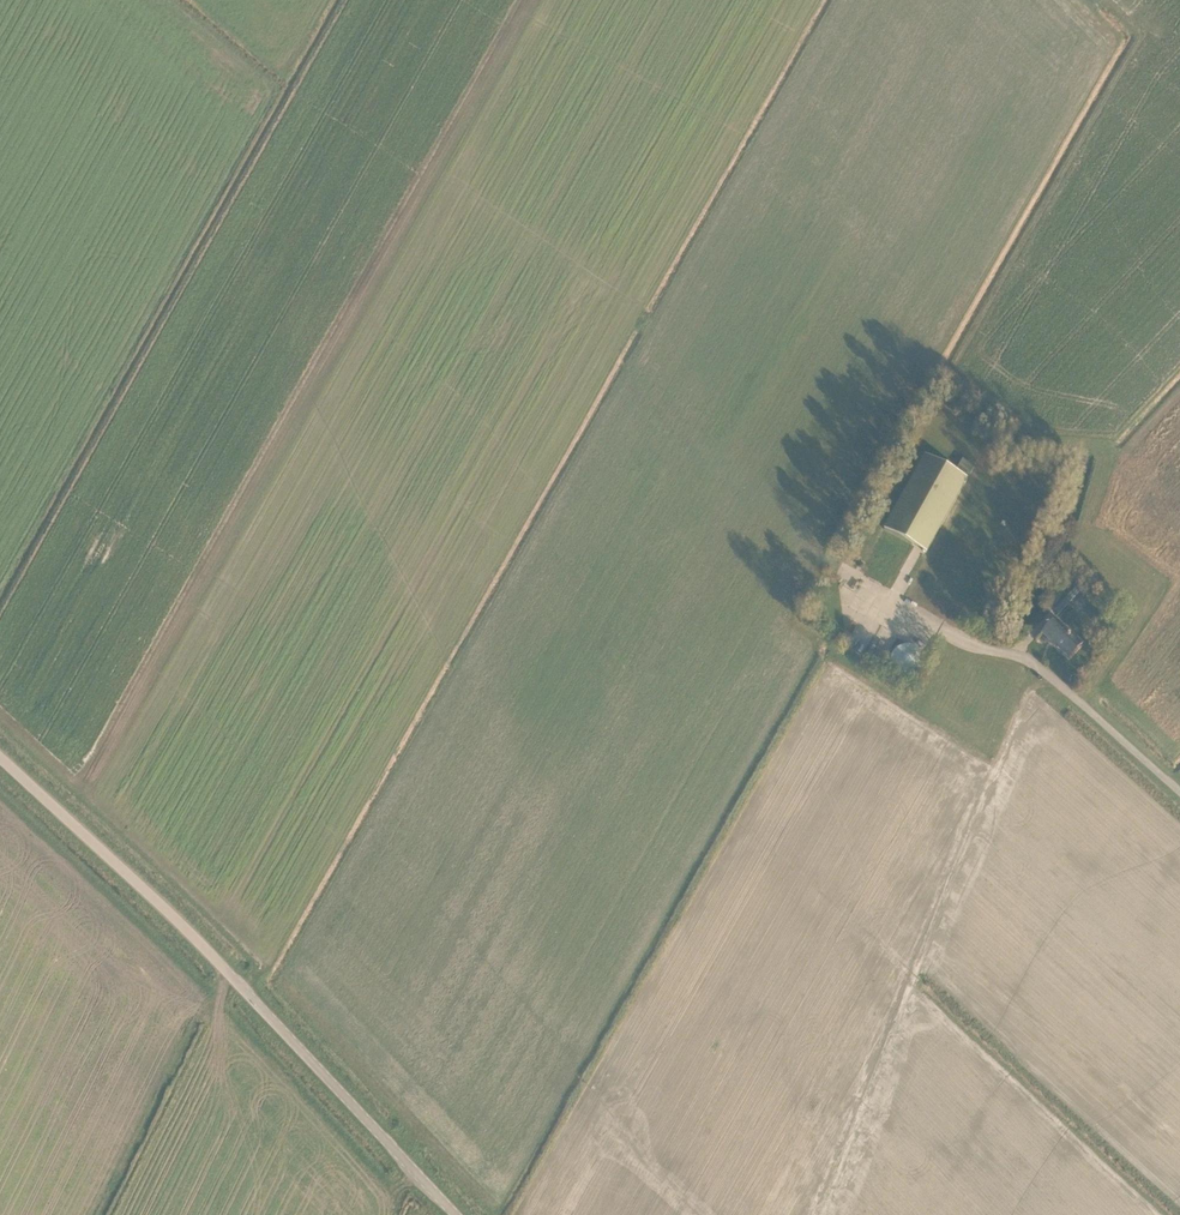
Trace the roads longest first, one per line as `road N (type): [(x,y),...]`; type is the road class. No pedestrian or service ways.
road 1 (unclassified): [(451,1214),(203,949),(0,761)]

